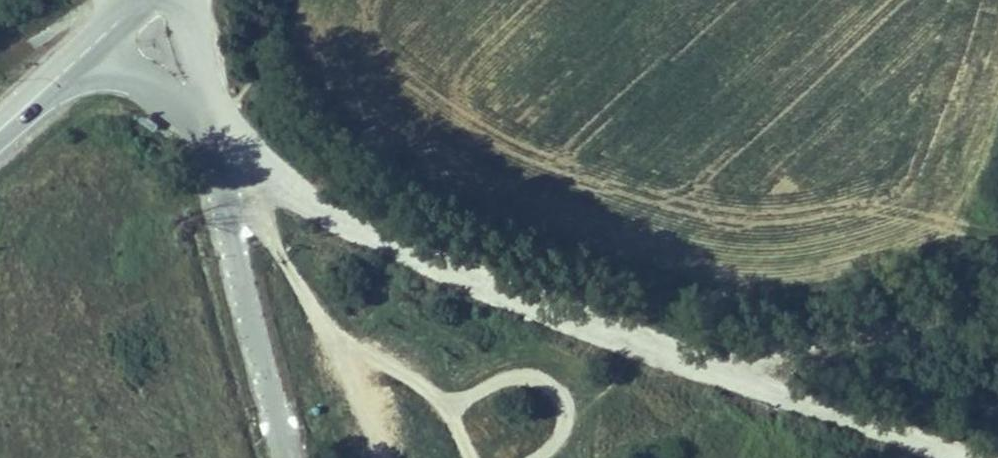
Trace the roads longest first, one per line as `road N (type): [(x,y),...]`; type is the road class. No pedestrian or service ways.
road 1 (unclassified): [(216,121),(294,190),(373,234),(709,368)]
road 2 (unclassified): [(216,121),(237,260),(291,457)]
road 3 (unclassified): [(709,368),(997,302)]
road 4 (unclassified): [(709,368),(958,457)]
road 5 (unclassified): [(90,48),(216,121)]
road 6 (unclassified): [(216,121),(184,0)]
road 7 (tertiary): [(0,129),(90,48)]

